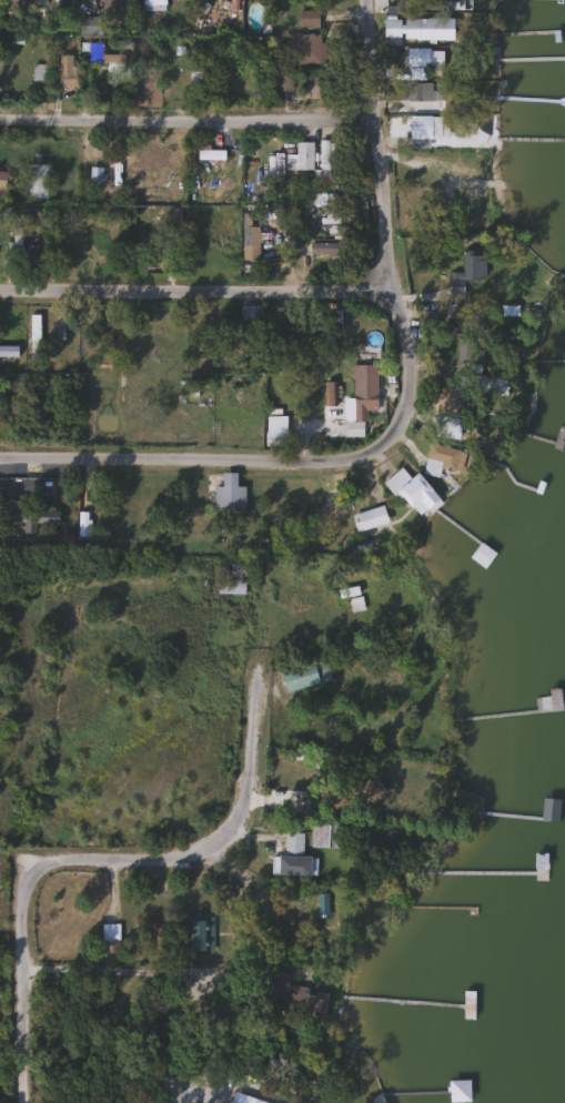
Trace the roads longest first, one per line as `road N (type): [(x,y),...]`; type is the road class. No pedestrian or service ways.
road 1 (residential): [(371,0),(387,260),(414,362),(412,465)]
road 2 (residential): [(0,461),(412,465)]
road 3 (residential): [(0,286),(396,292)]
road 4 (residential): [(21,860),(184,858),(216,841),(250,788),(259,666)]
road 5 (residential): [(0,122),(379,119)]
road 6 (residential): [(24,1102),(21,860)]

